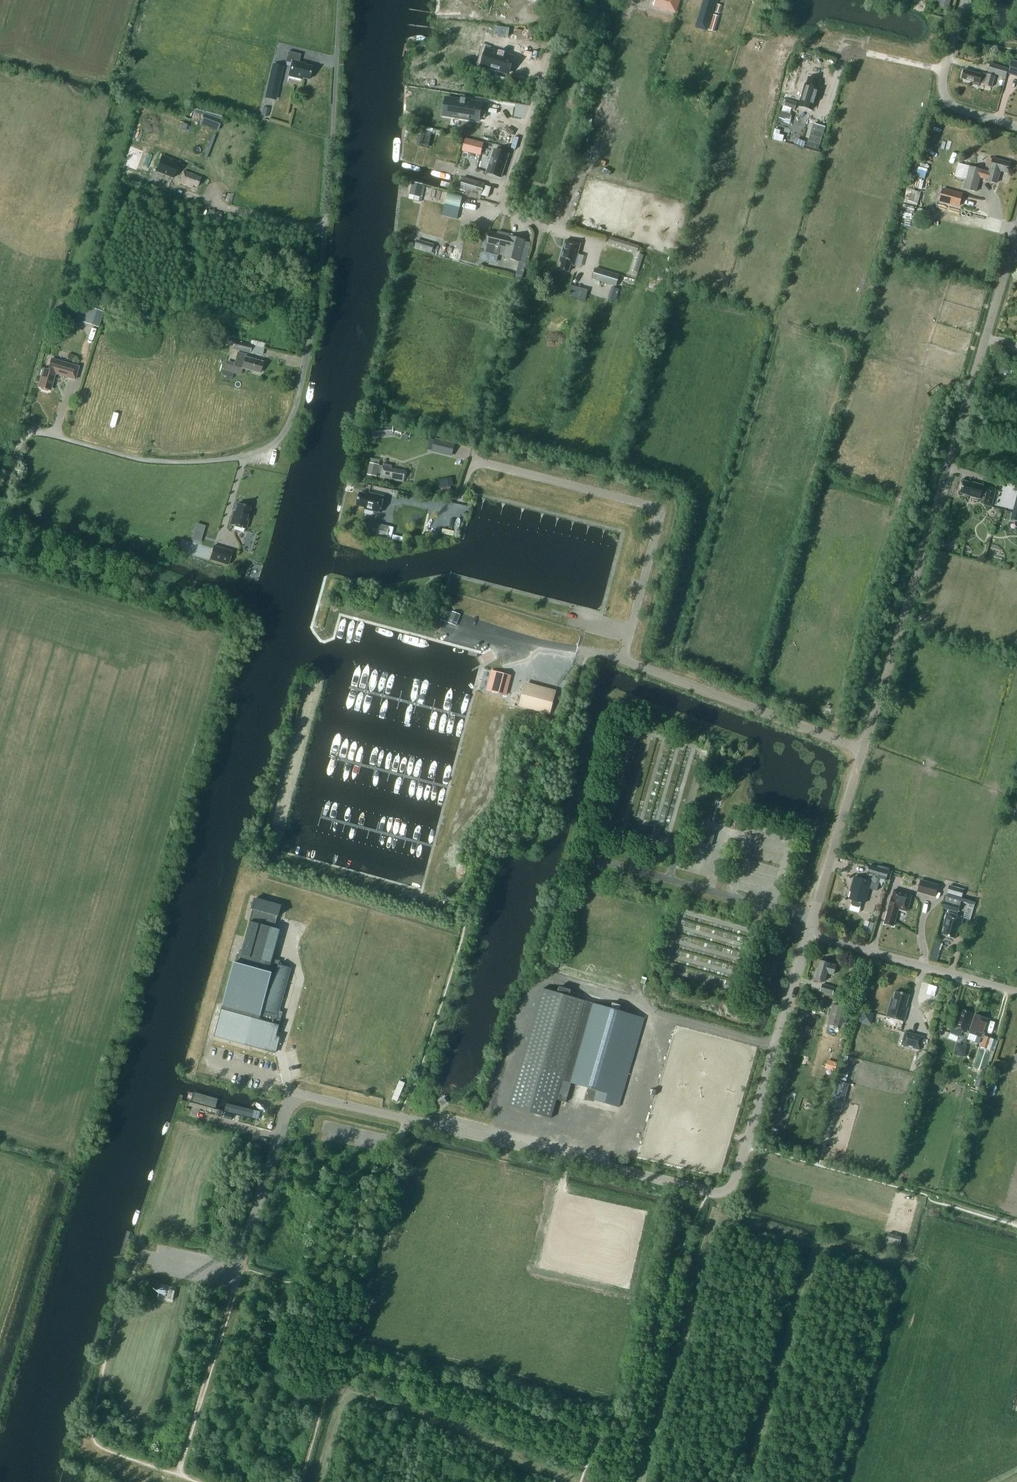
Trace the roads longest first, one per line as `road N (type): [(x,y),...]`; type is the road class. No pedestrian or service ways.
road 1 (unclassified): [(279,1138),(292,1092),(723,1193),(745,1153),(809,933)]
road 2 (unclassified): [(0,483),(31,431),(164,462),(236,458),(281,437),(302,377),(323,247),(340,0)]
road 3 (unclassified): [(863,750),(1015,246)]
road 4 (unclassified): [(623,659),(662,509),(472,459),(454,510)]
road 5 (residential): [(537,240),(540,226),(506,210),(503,198),(565,0)]
road 6 (unclassified): [(863,750),(623,659)]
road 7 (unclassified): [(1016,991),(809,933)]
road 8 (unclassified): [(809,933),(863,750)]
road 9 (residential): [(1016,127),(947,100),(943,78),(964,0)]
road 10 (unclassified): [(227,1273),(236,1276),(279,1138)]

